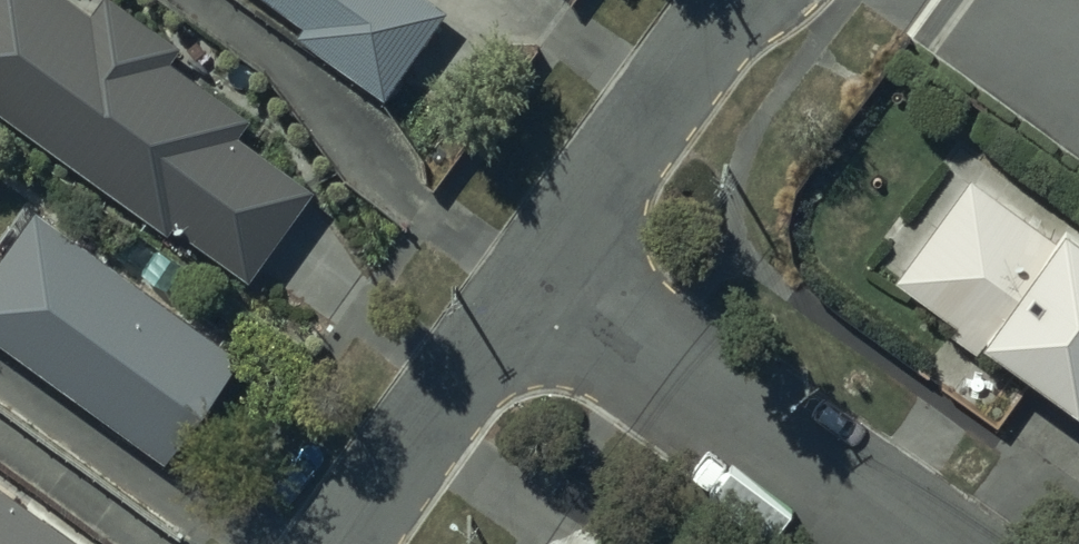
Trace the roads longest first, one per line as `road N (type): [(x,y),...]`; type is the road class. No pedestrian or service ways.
road 1 (residential): [(537,291),(892,543)]
road 2 (residential): [(537,291),(748,0)]
road 3 (residential): [(355,543),(537,291)]

